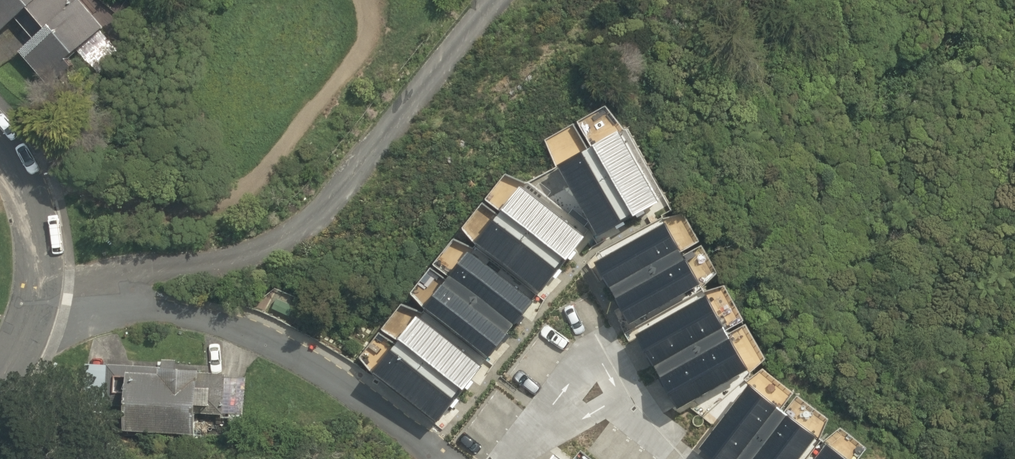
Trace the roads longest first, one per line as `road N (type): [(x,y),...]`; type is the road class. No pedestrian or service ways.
road 1 (residential): [(33,295),(247,258),(298,235),(497,0)]
road 2 (residential): [(33,295),(27,200),(0,140)]

